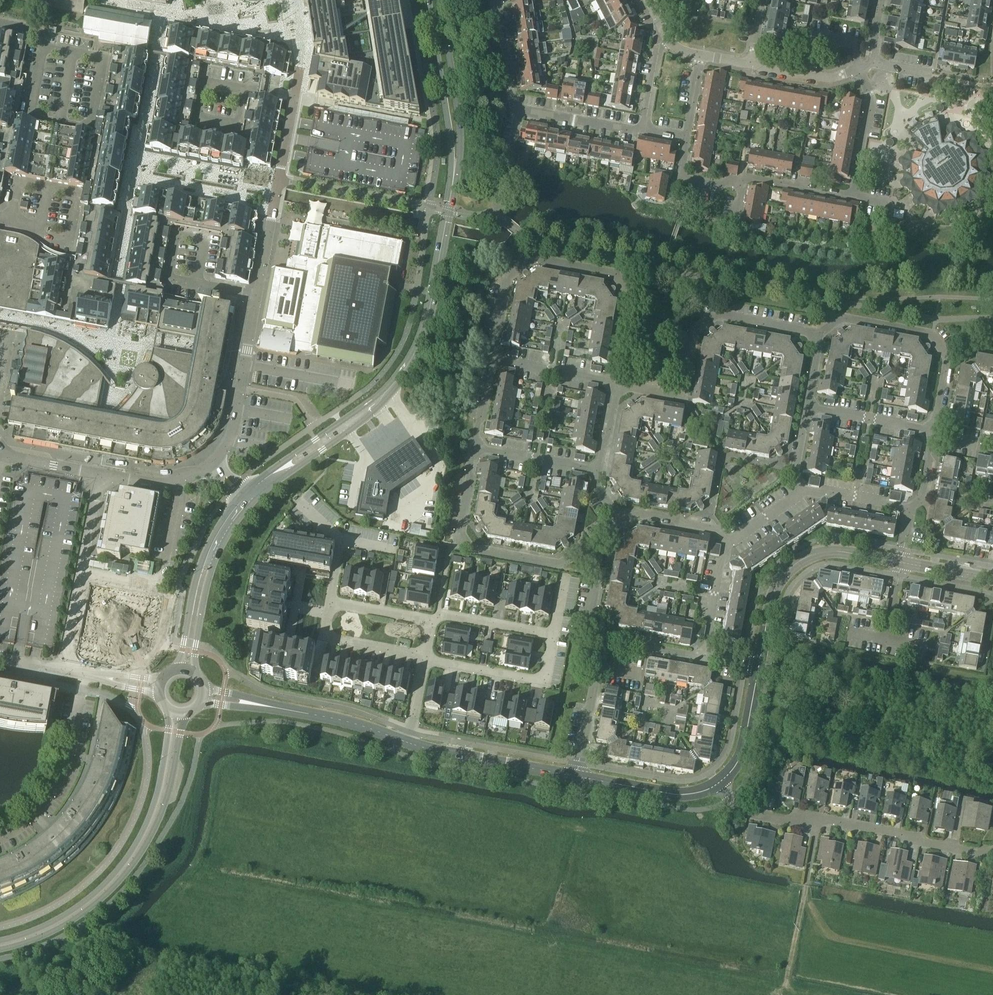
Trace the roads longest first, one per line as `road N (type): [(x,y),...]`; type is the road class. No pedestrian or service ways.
road 1 (tertiary): [(245,504),(392,390),(424,334),(455,169),(435,0)]
road 2 (unclassified): [(218,460),(240,402),(294,95)]
road 3 (tertiary): [(0,950),(70,922),(131,868),(165,804),(185,715)]
road 4 (tertiary): [(171,713),(153,807),(122,865),(66,915),(0,941)]
road 5 (residential): [(616,384),(680,397),(693,331),(717,316),(812,339)]
road 6 (residential): [(876,62),(851,196),(742,182)]
road 7 (residential): [(933,435),(947,353),(921,330),(840,317),(812,339)]
road 8 (residential): [(492,358),(508,276),(535,259),(615,276),(633,298)]
road 9 (tertiary): [(901,562),(823,552),(789,569),(771,601),(759,669)]
road 10 (tertiary): [(404,741),(334,718),(206,696)]
road 11 (residential): [(0,839),(56,784),(84,675)]
road 12 (residential): [(992,849),(981,853),(818,821)]
road 13 (tertiary): [(577,776),(404,741)]
road 14 (tertiary): [(186,667),(215,547),(245,504)]
road 15 (unclassified): [(85,569),(166,576),(182,485)]
road 16 (residential): [(423,659),(542,682),(552,636)]
road 17 (tertiary): [(718,783),(669,794),(577,776)]
road 18 (residential): [(577,776),(603,639)]
road 19 (residential): [(329,603),(323,638),(423,659)]
road 20 (residential): [(584,550),(560,566),(472,549),(462,536)]
road 21 (residential): [(876,62),(836,77),(750,63)]
road 22 (residential): [(933,435),(807,407)]
road 23 (residential): [(616,384),(492,358)]
road 24 (residential): [(642,131),(517,112)]
road 25 (residential): [(598,472),(474,448)]
road 26 (tertiary): [(759,669),(740,758),(718,783)]
road 27 (residential): [(552,636),(446,616),(435,623)]

